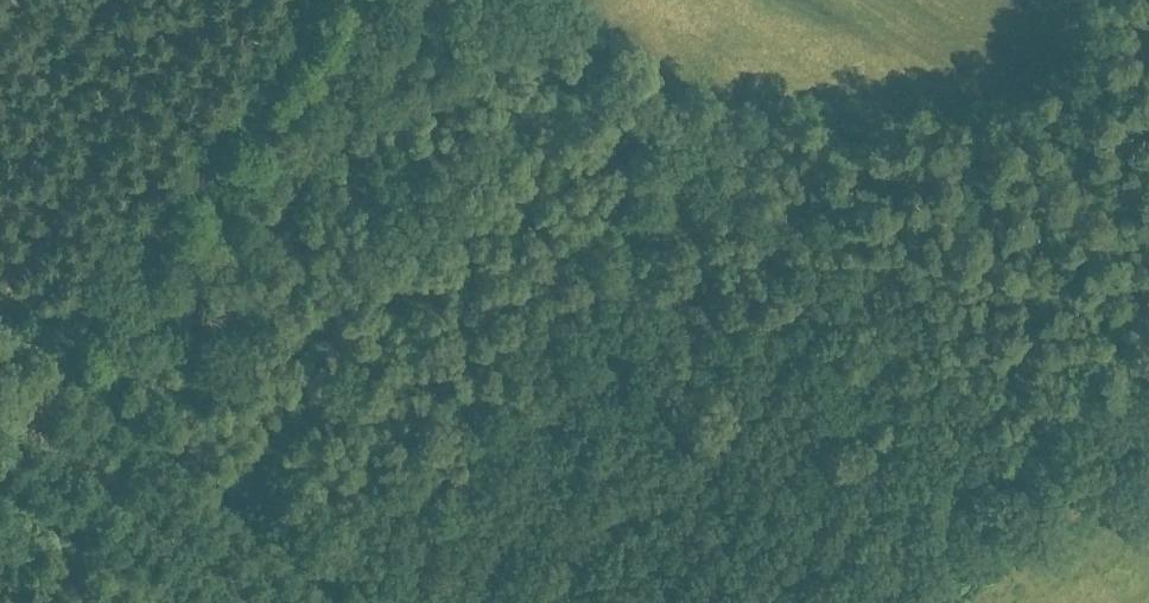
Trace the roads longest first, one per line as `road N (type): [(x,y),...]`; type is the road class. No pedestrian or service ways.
road 1 (track): [(31,413),(346,0)]
road 2 (track): [(266,602),(31,413)]

